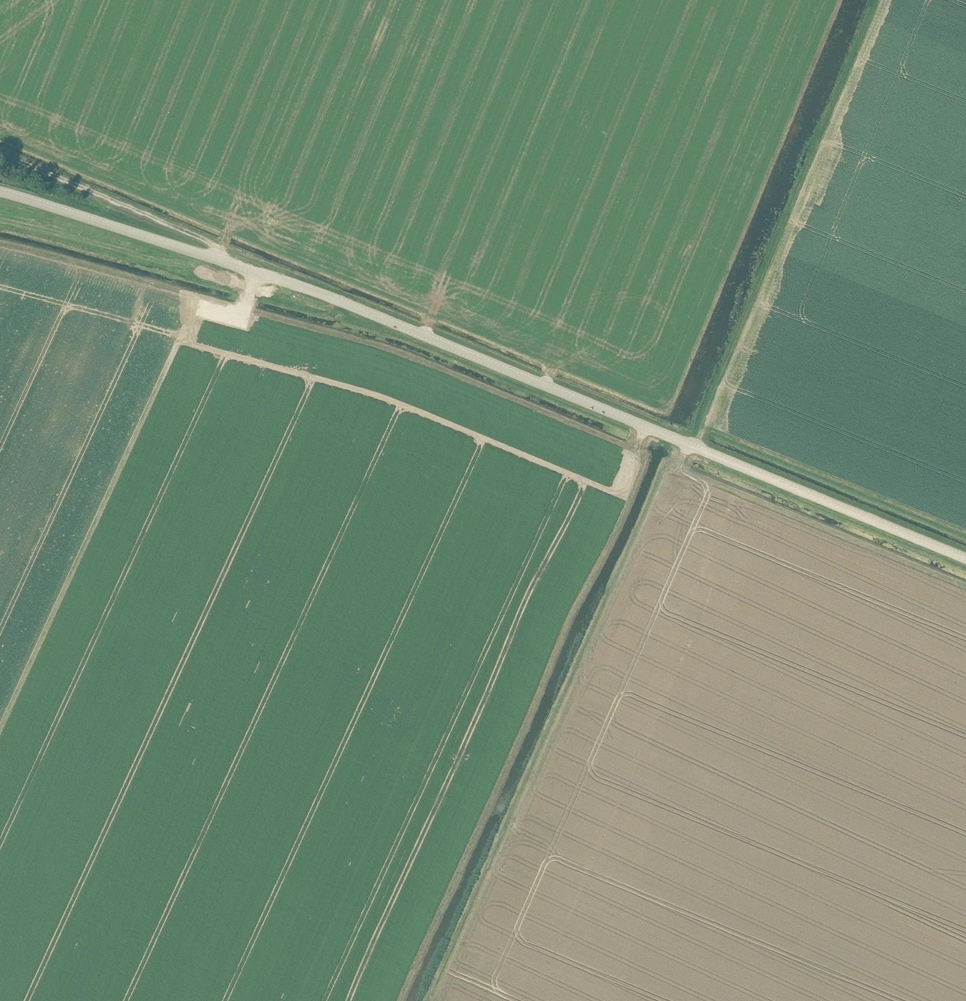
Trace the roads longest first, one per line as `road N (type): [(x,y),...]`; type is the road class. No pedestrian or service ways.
road 1 (unclassified): [(0,193),(319,294),(965,559)]
road 2 (track): [(221,252),(0,153)]

